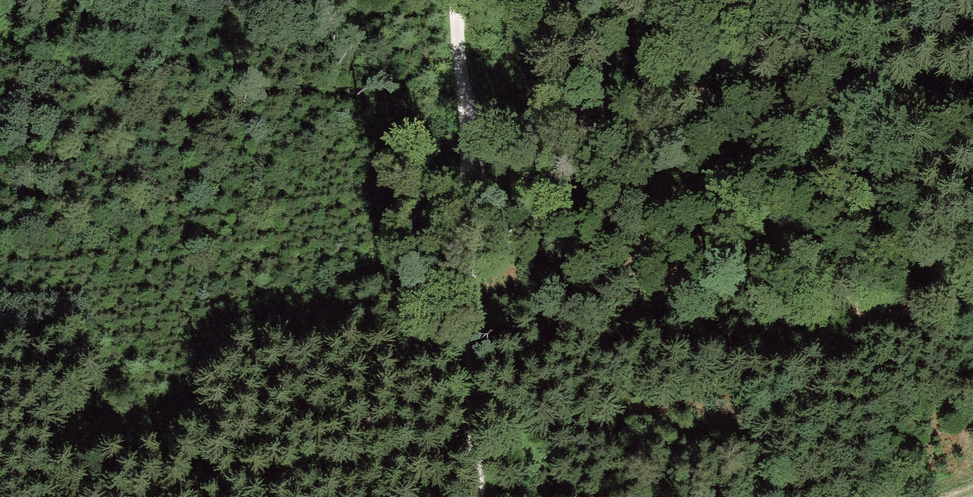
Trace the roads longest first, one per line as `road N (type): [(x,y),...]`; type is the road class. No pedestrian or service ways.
road 1 (track): [(479,496),(457,0)]
road 2 (track): [(464,148),(872,0)]

